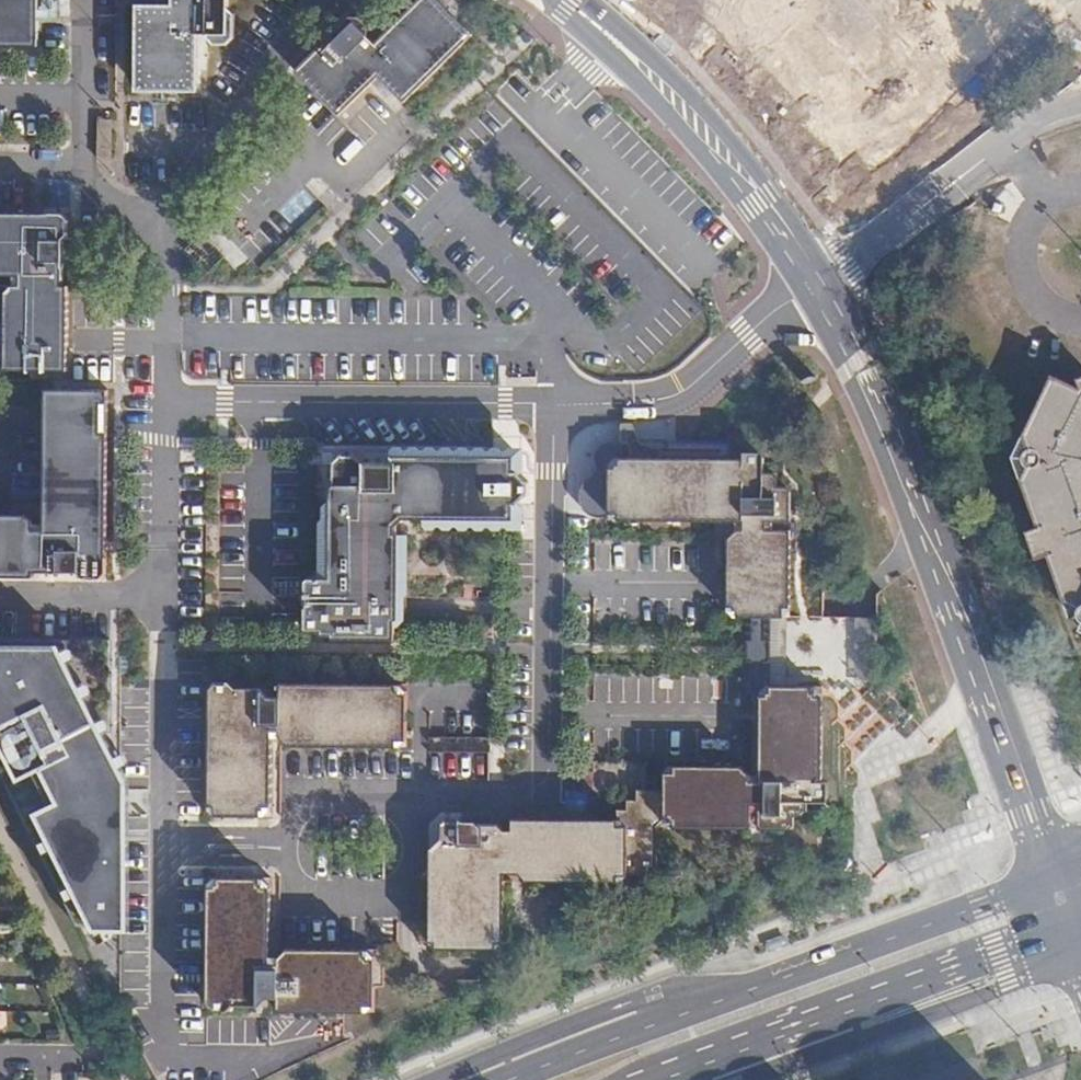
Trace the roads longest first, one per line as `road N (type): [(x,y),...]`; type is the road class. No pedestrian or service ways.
road 1 (tertiary): [(959,613),(929,487),(835,284),(712,119),(574,8)]
road 2 (tertiary): [(574,8),(787,264),(842,353),(959,613)]
road 3 (secondary): [(1054,880),(514,1079)]
road 4 (secondary): [(662,1079),(1072,932)]
road 5 (tertiary): [(1054,880),(959,613)]

